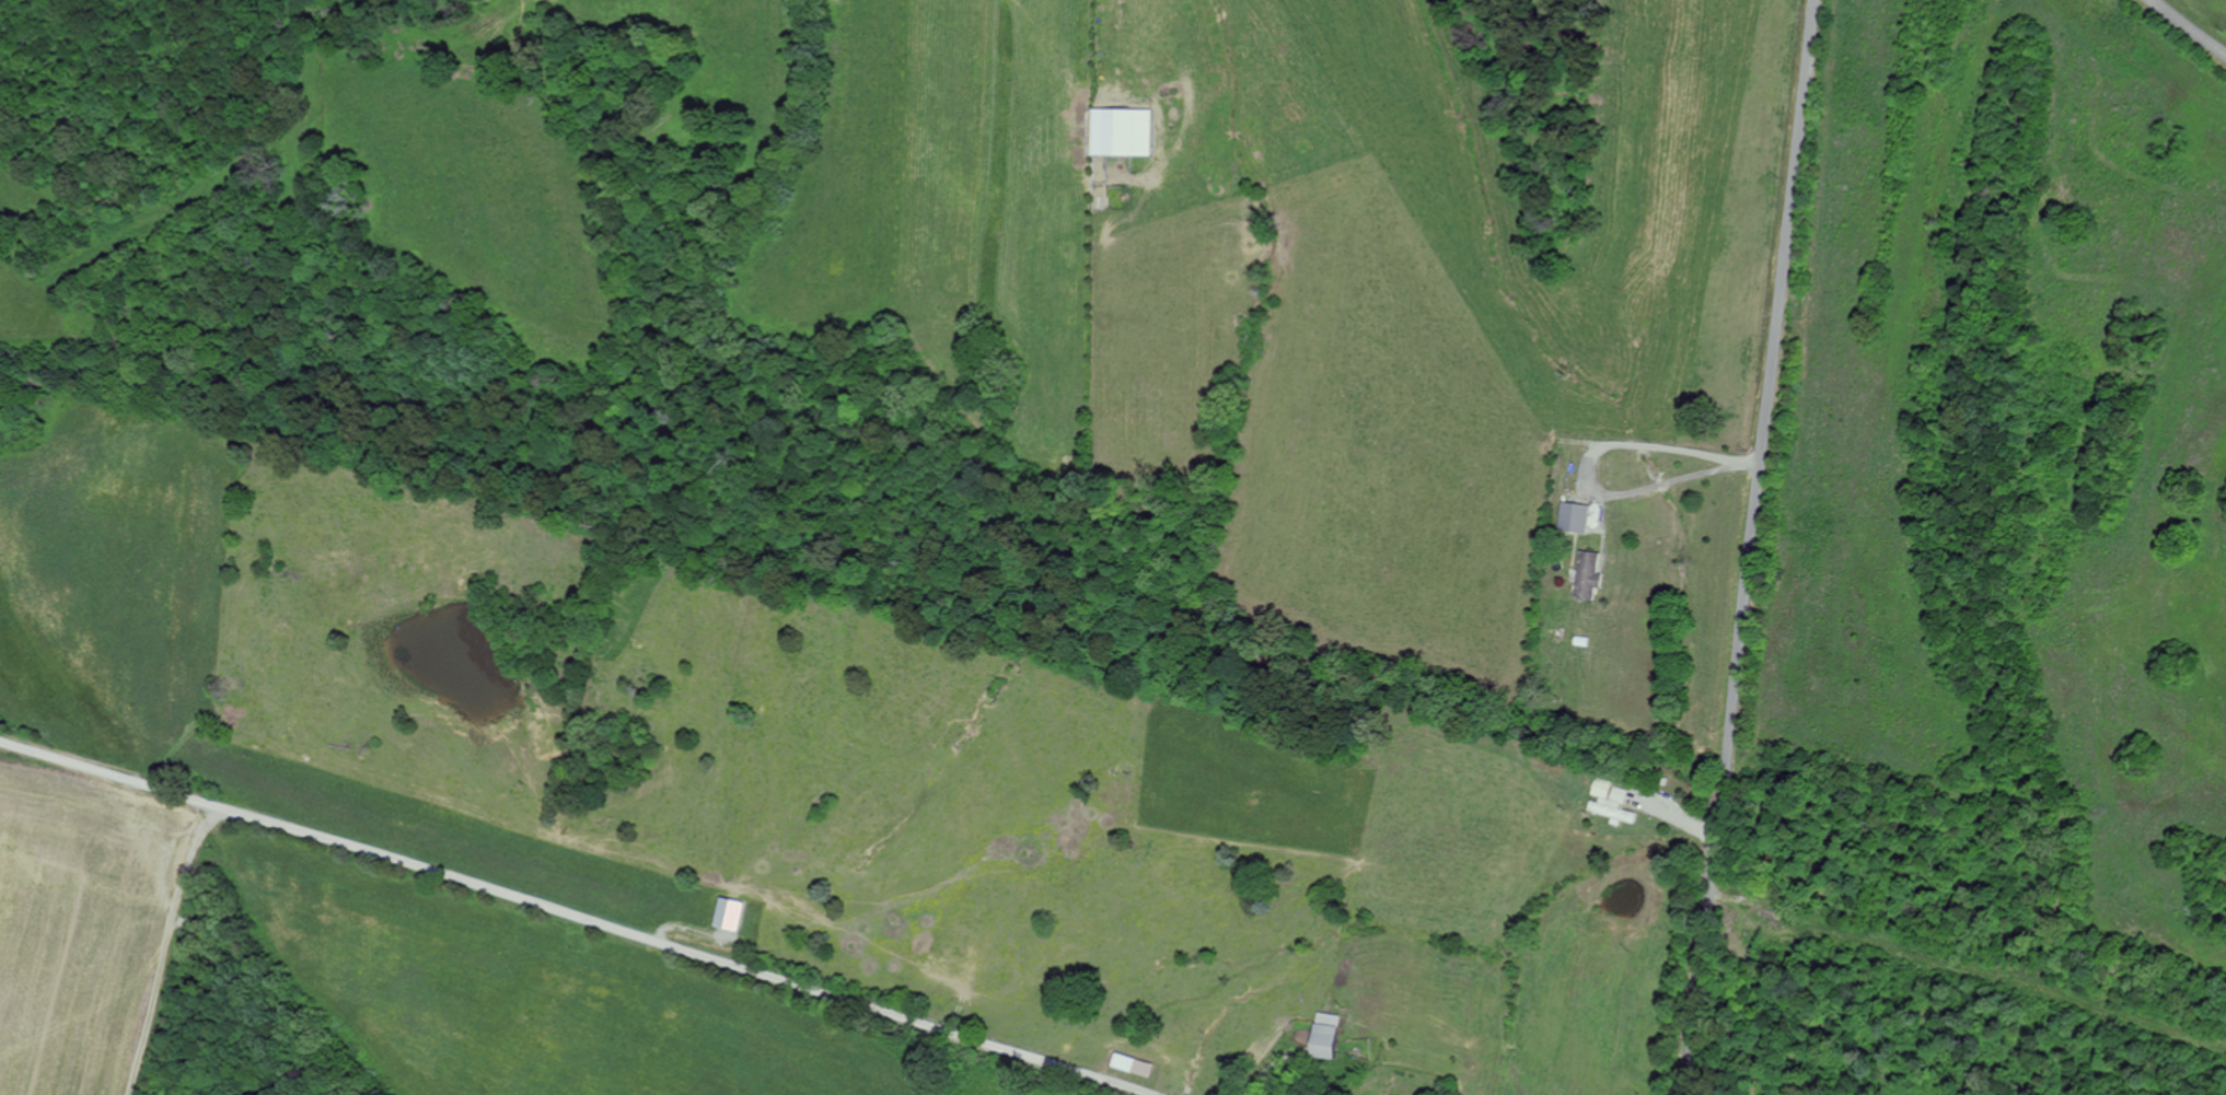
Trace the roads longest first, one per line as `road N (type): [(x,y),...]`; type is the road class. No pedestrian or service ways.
road 1 (residential): [(1150,1094),(0,740)]
road 2 (residential): [(1685,1094),(1814,0)]
road 3 (residential): [(173,792),(116,1094)]

